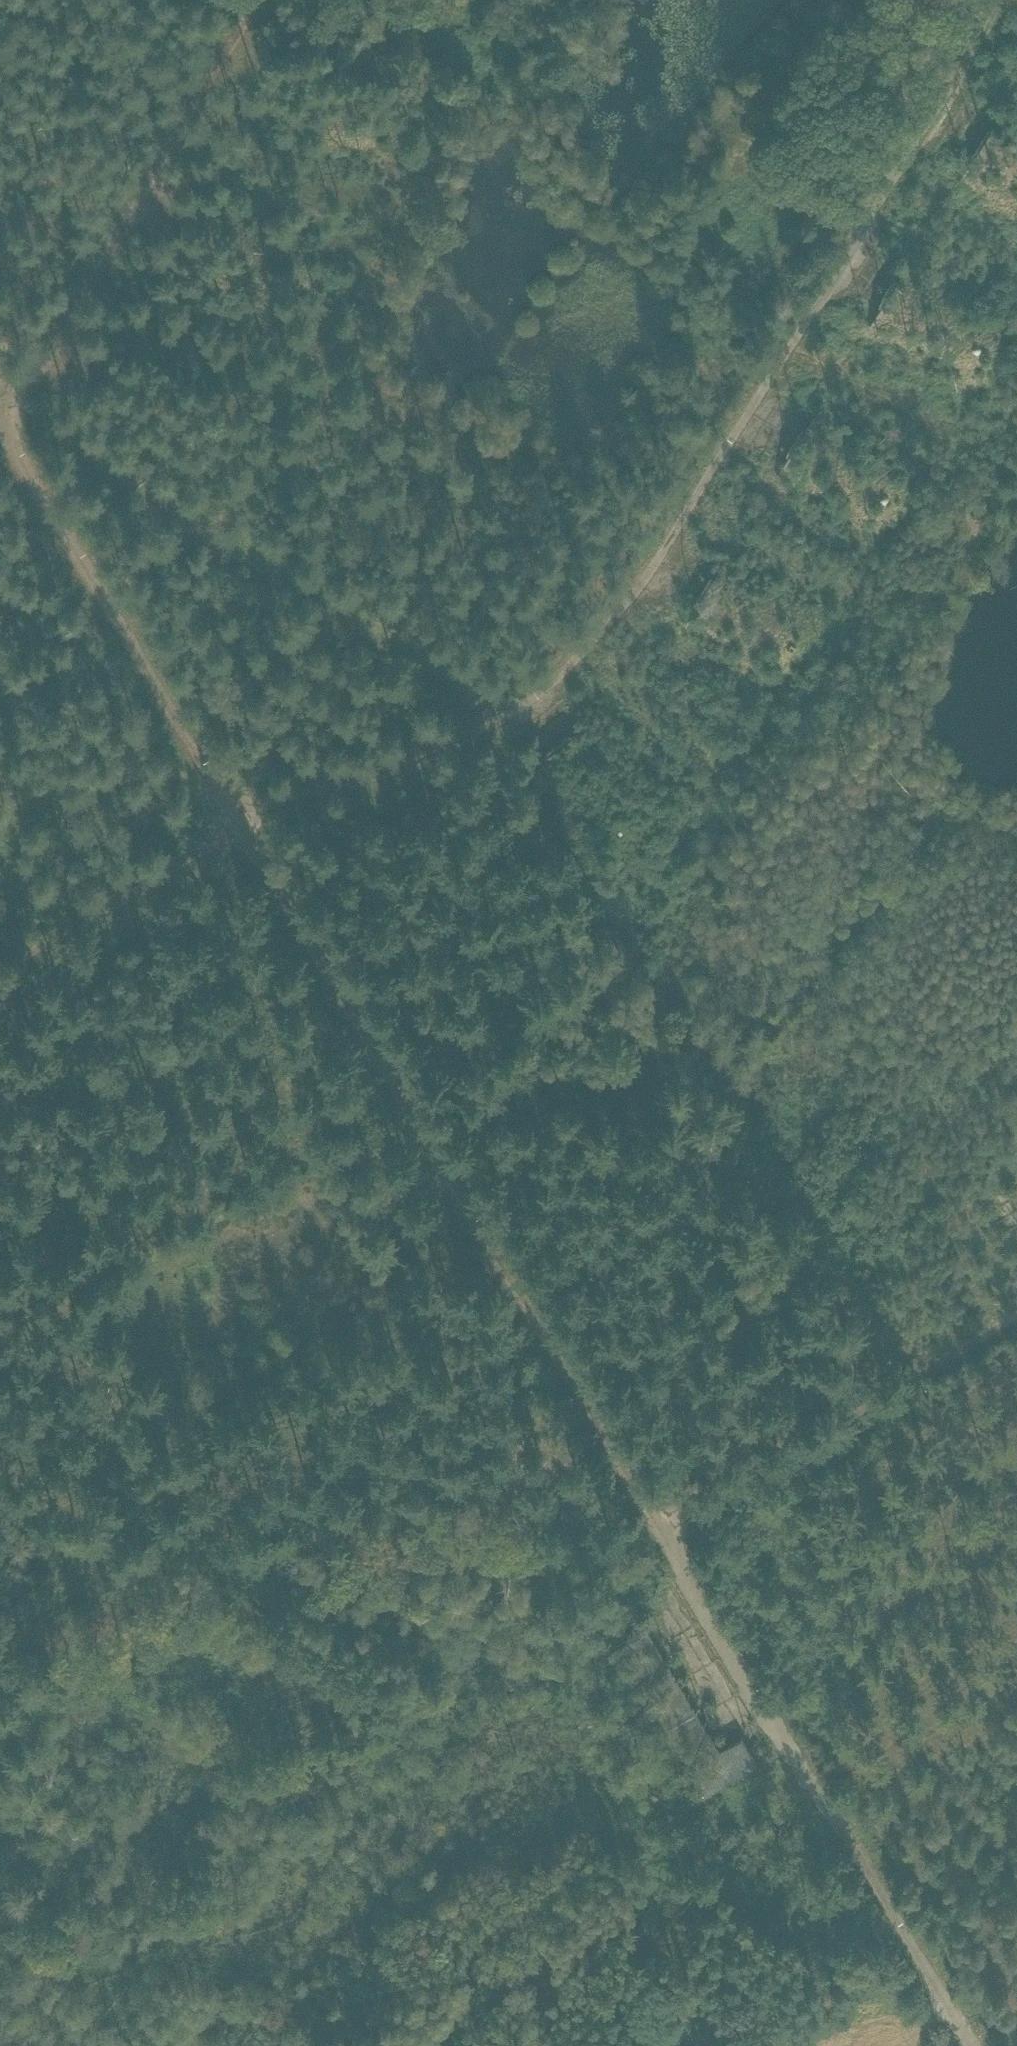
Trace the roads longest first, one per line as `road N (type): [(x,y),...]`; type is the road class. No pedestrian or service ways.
road 1 (track): [(971,2045),(655,1528),(12,431)]
road 2 (track): [(1005,0),(626,606),(585,656),(523,710),(452,750),(242,824),(0,985)]
road 3 (track): [(201,2045),(404,1672),(0,1424)]
road 4 (track): [(1016,1320),(404,1672)]
road 5 (track): [(251,0),(12,431),(0,411)]

